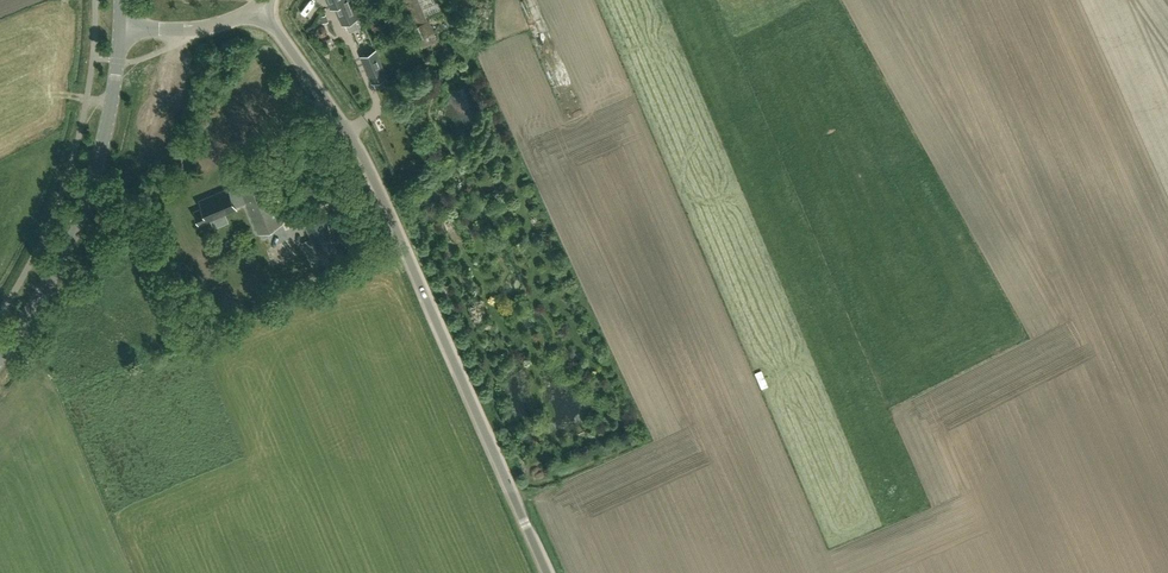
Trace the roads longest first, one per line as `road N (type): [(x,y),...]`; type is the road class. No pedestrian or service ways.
road 1 (unclassified): [(547,572),(361,156),(258,7)]
road 2 (secondary): [(0,358),(46,287),(89,193),(110,115),(120,28)]
road 3 (tertiary): [(120,28),(215,27),(258,7)]

